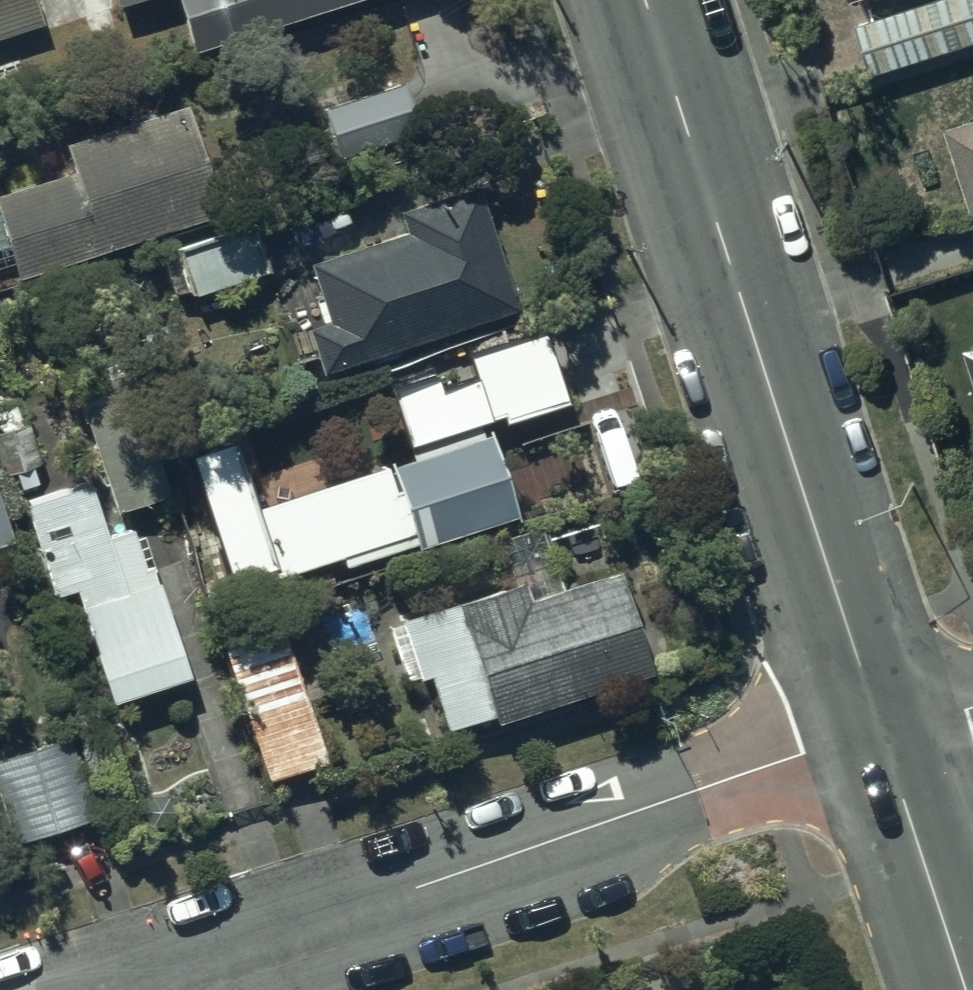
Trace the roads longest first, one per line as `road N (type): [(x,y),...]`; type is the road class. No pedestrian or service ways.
road 1 (residential): [(883,737),(766,768),(101,989)]
road 2 (tertiary): [(647,0),(883,737)]
road 3 (tertiary): [(883,737),(965,989)]

